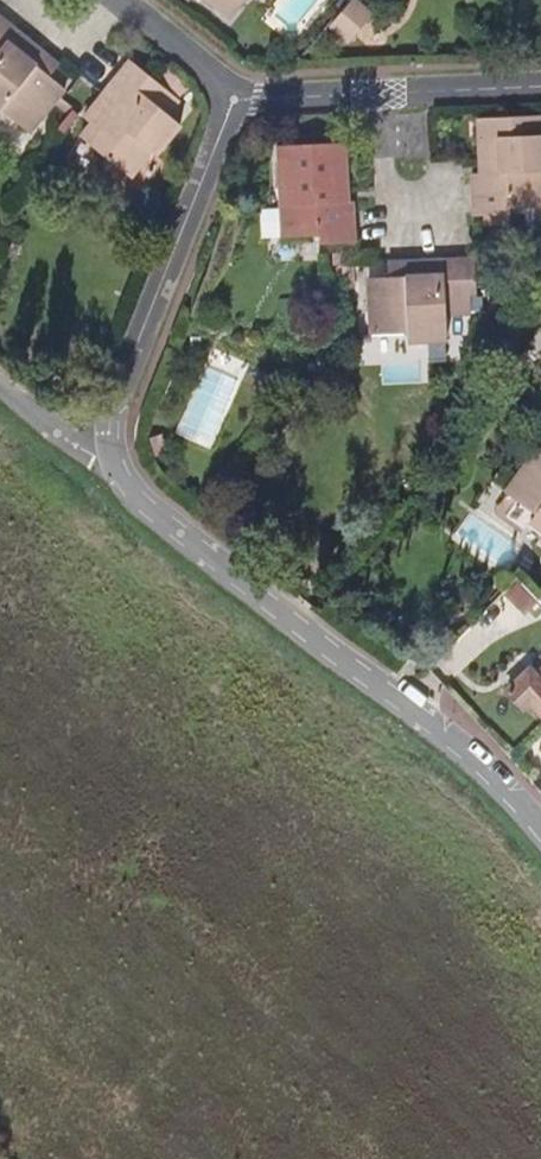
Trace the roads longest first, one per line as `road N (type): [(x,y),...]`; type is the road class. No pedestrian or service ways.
road 1 (unclassified): [(540,834),(498,782),(427,718),(106,476)]
road 2 (residential): [(106,476),(109,431),(234,95)]
road 3 (residential): [(398,93),(234,95)]
road 4 (residential): [(234,95),(120,0)]
road 5 (residential): [(540,86),(398,93)]
road 6 (residential): [(106,476),(0,386)]
road 7 (residential): [(398,93),(404,173),(421,211)]

